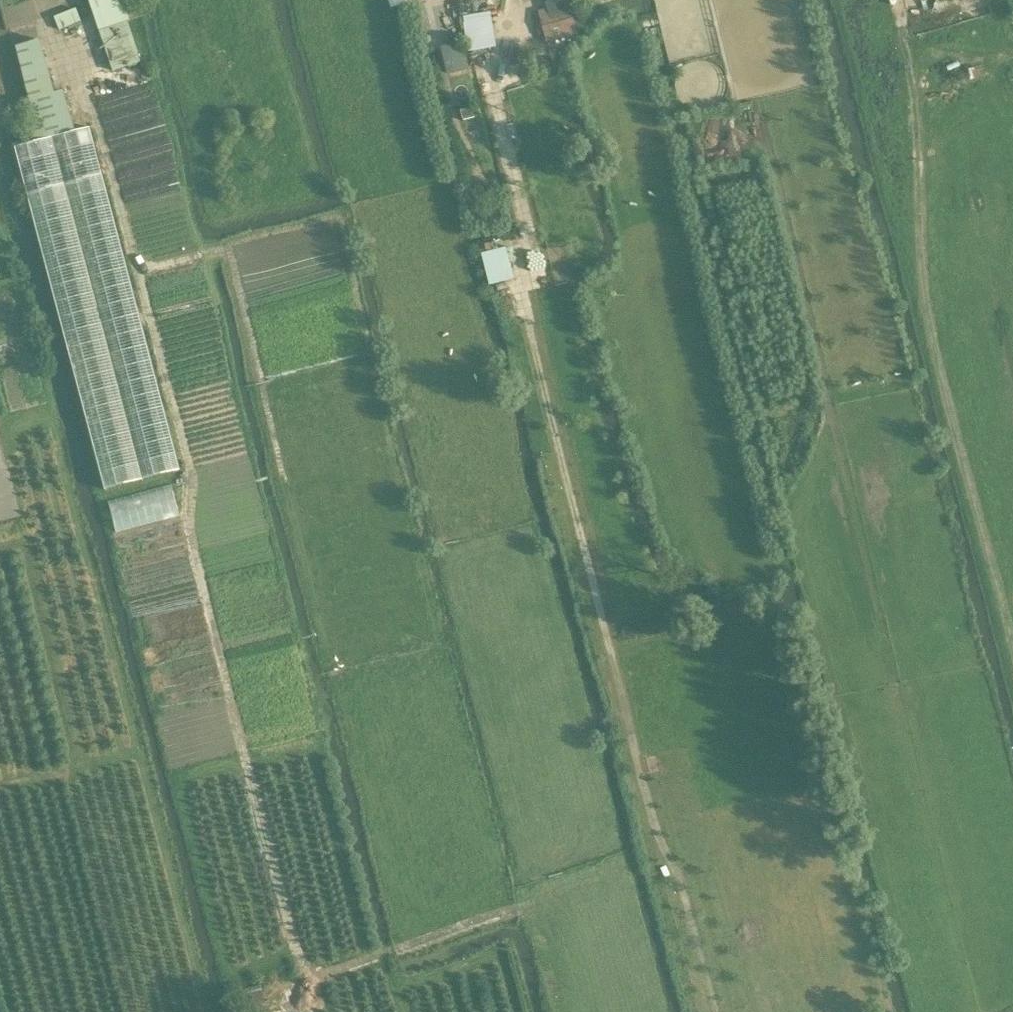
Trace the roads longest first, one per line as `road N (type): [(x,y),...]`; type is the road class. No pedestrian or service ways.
road 1 (track): [(555,1011),(528,911),(311,985),(287,930),(189,530)]
road 2 (track): [(1012,661),(917,283),(920,74),(905,24)]
road 3 (track): [(80,74),(183,450),(189,530)]

